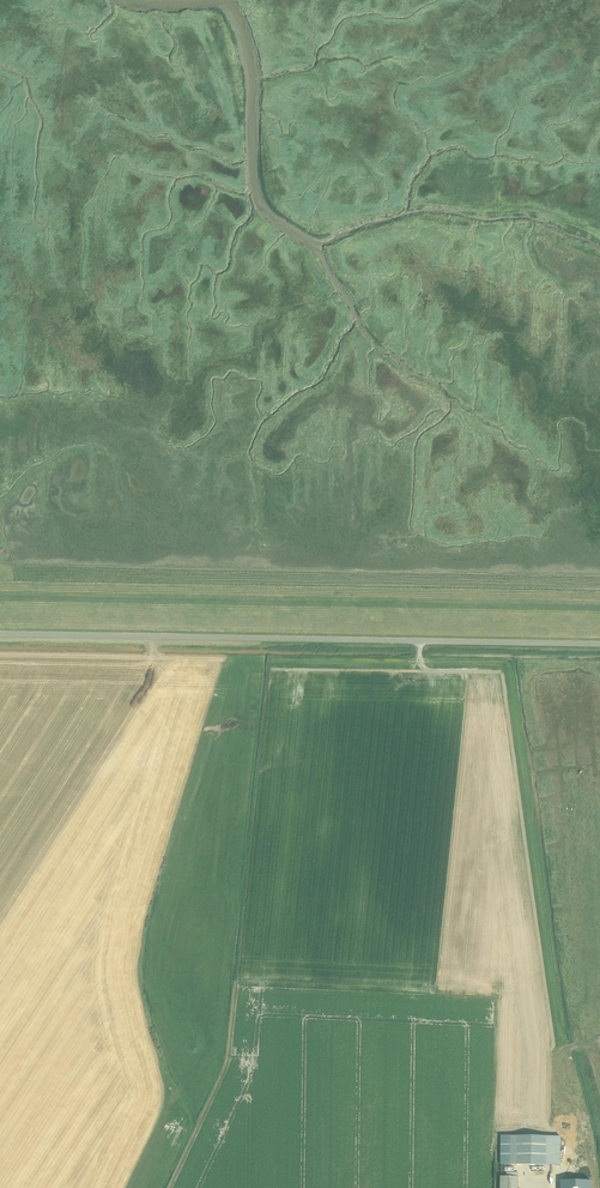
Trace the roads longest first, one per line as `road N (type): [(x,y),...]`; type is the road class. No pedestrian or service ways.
road 1 (unclassified): [(599,646),(0,636)]

